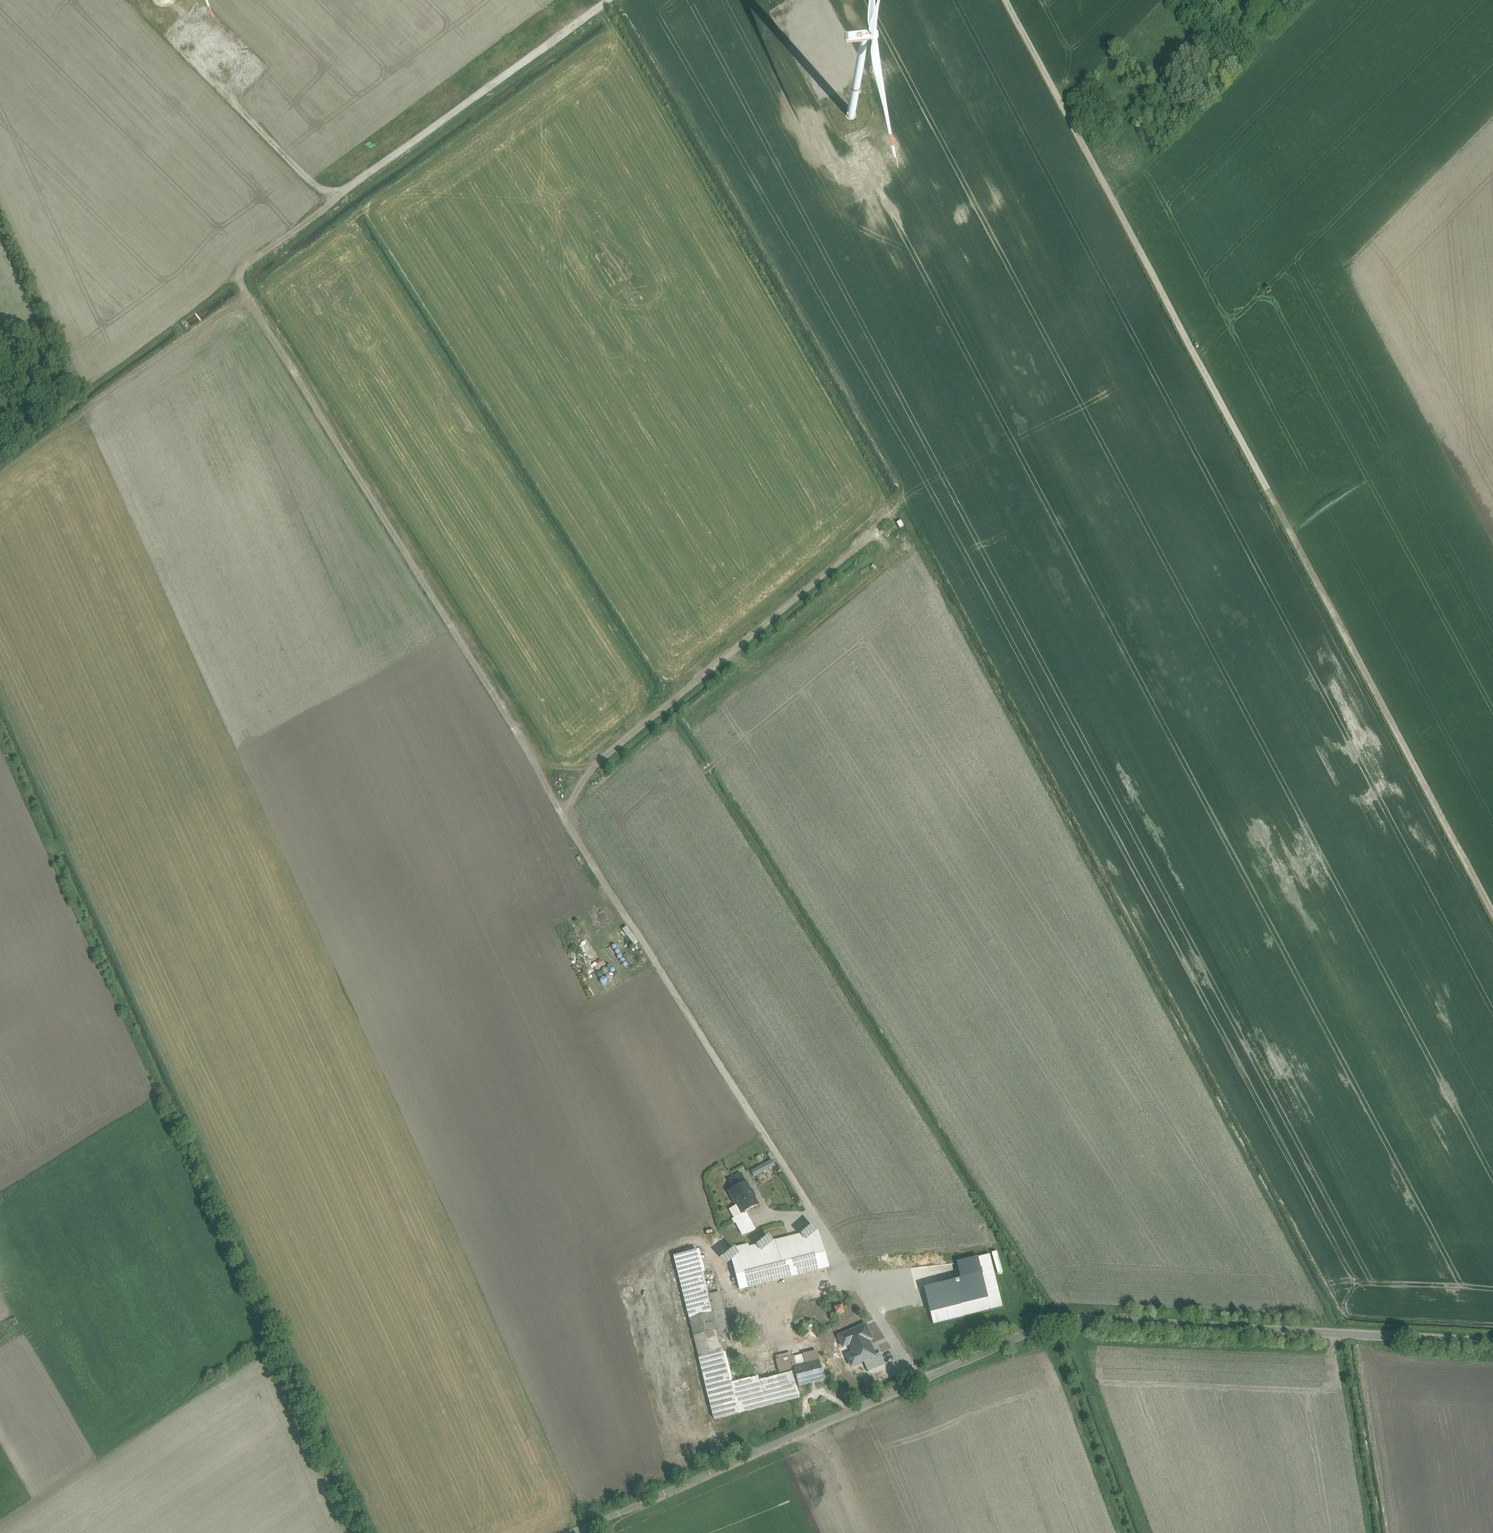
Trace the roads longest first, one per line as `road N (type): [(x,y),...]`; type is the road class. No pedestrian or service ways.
road 1 (track): [(1492,911),(1008,0)]
road 2 (unclassified): [(587,1526),(1036,1327),(1074,1317),(1492,1341)]

